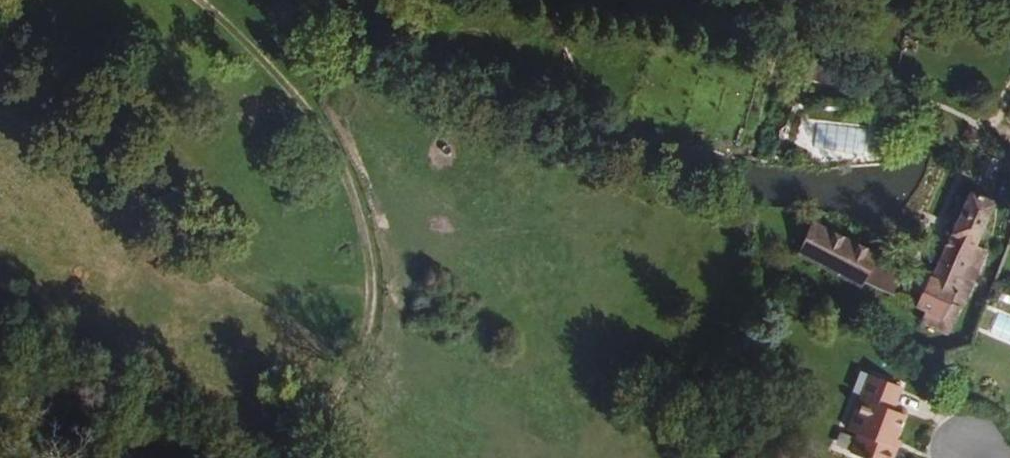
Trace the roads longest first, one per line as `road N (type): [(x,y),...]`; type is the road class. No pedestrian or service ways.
road 1 (track): [(296,457),(371,343),(363,222),(350,177),(298,100),(195,0)]
road 2 (track): [(0,34),(207,262),(257,284),(313,291),(373,279)]

